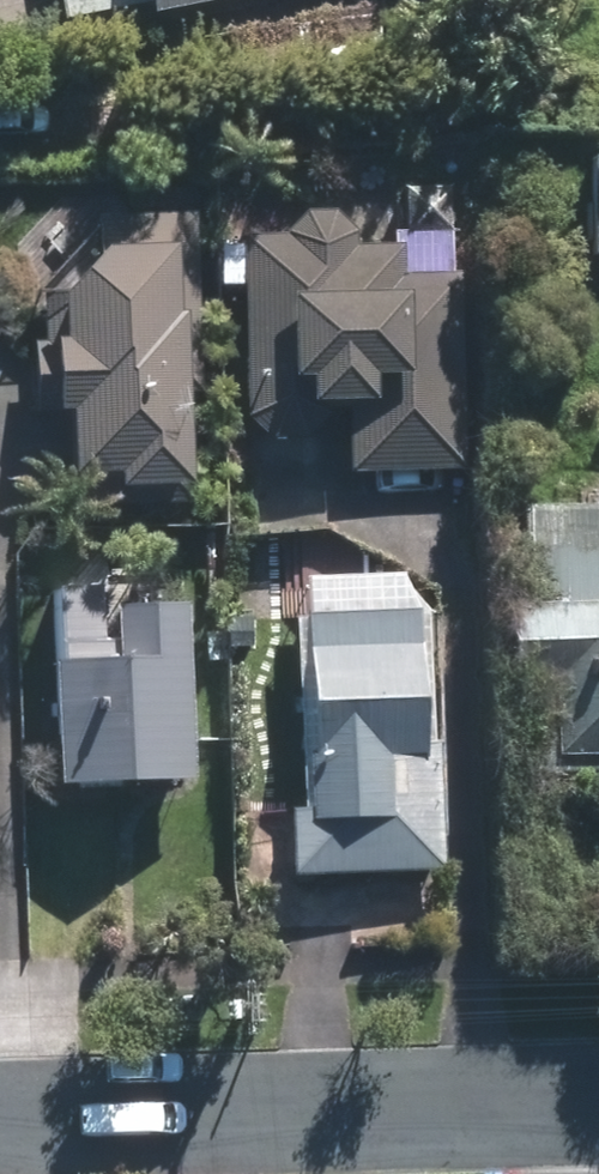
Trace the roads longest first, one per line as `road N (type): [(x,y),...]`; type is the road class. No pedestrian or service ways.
road 1 (residential): [(0,1116),(598,1099)]

